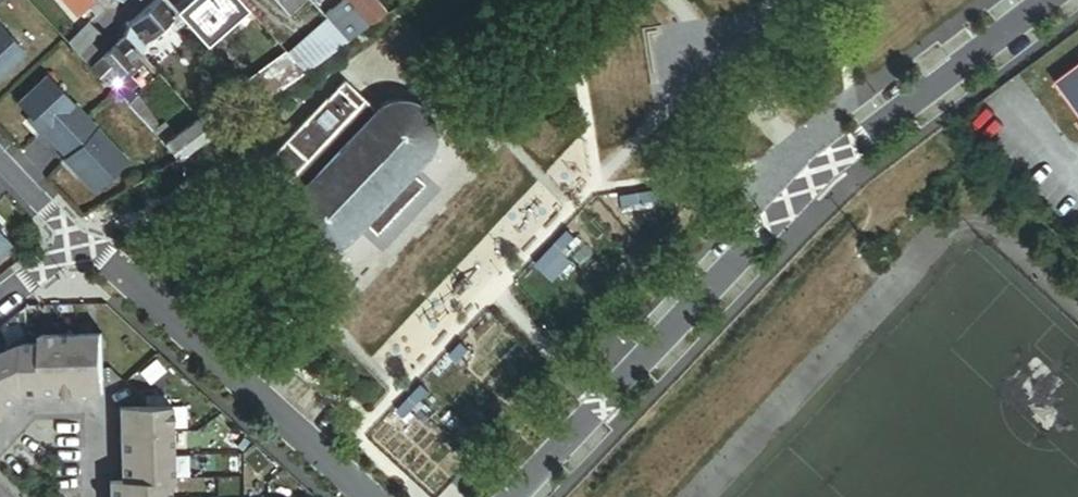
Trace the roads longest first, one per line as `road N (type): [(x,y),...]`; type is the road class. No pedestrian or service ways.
road 1 (residential): [(1050,0),(883,124),(514,496)]
road 2 (residential): [(361,496),(84,238)]

